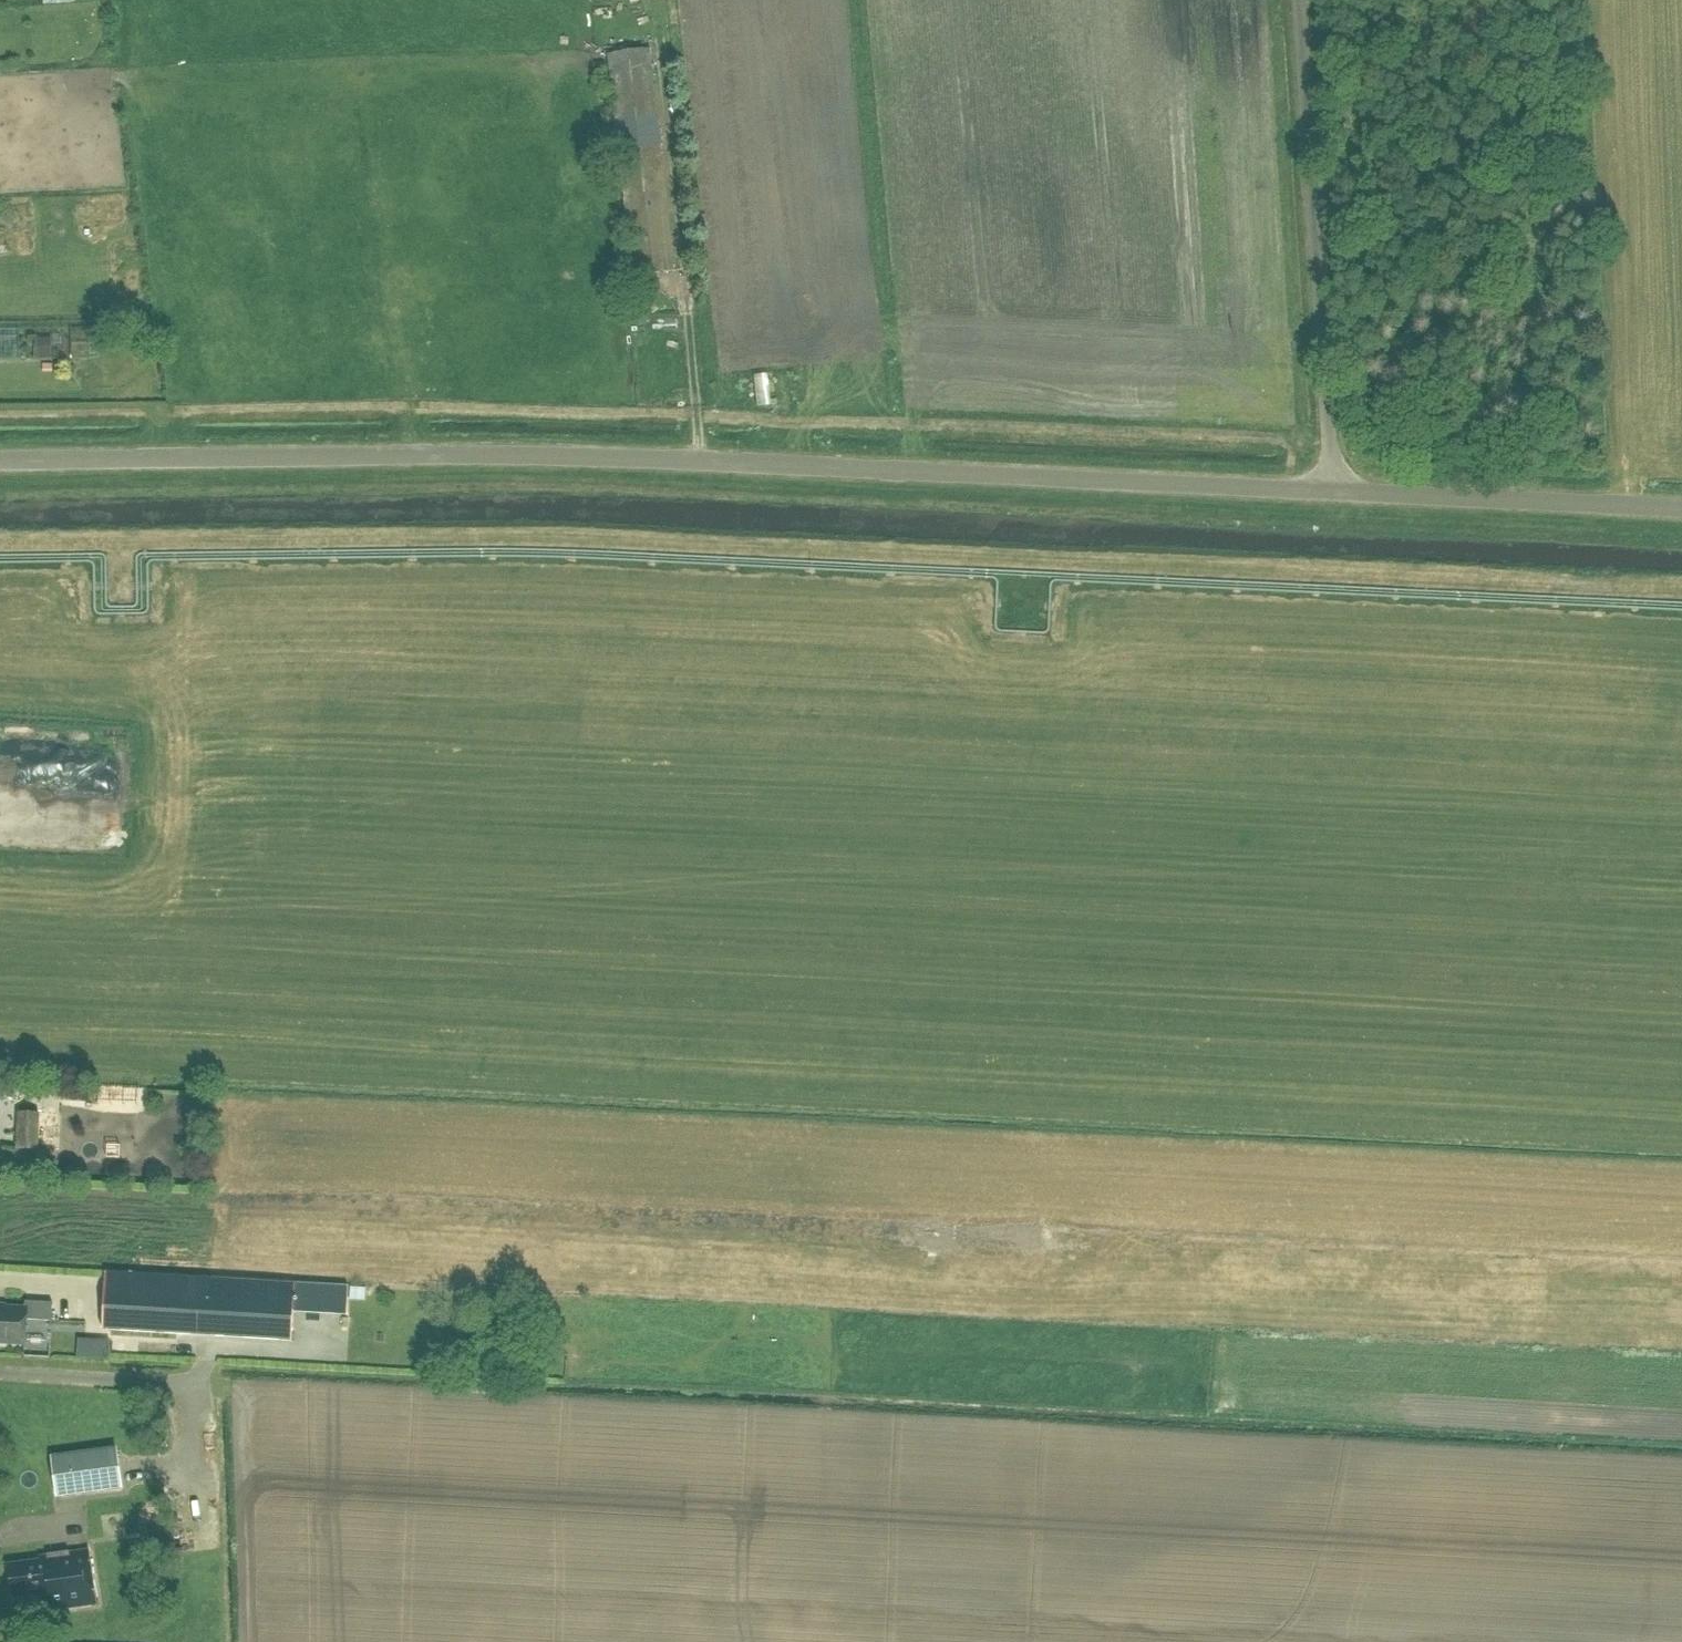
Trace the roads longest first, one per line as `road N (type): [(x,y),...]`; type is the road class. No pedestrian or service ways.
road 1 (unclassified): [(1681,507),(556,457),(0,460)]
road 2 (track): [(690,300),(700,462)]

